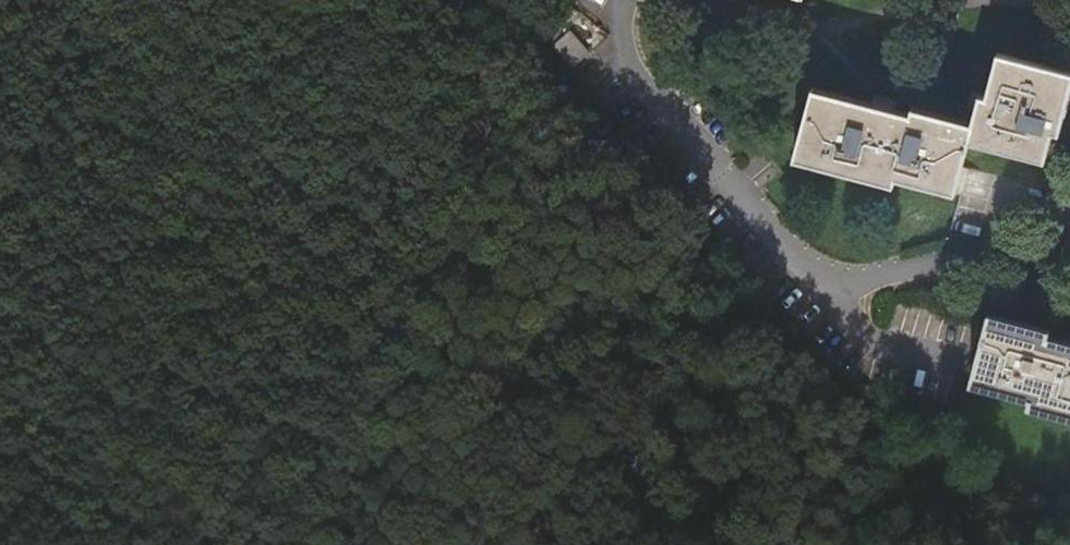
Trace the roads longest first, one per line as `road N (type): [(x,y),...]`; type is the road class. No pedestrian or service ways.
road 1 (residential): [(620,0),(609,18),(619,69),(657,122),(820,296)]
road 2 (residential): [(820,296),(997,257),(1056,274)]
road 3 (residential): [(820,296),(877,344),(958,366)]

